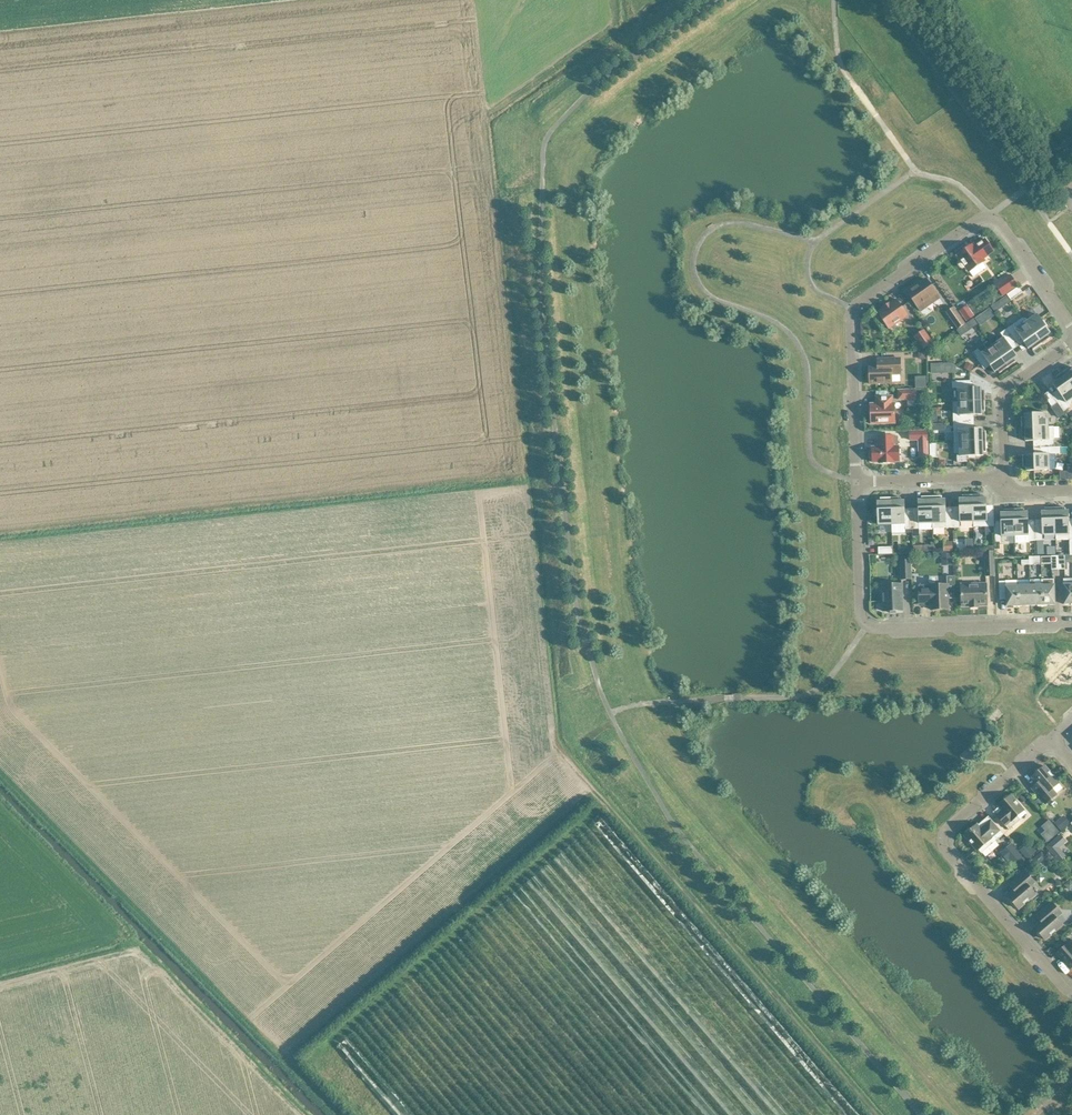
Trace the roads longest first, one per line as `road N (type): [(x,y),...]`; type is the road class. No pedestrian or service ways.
road 1 (residential): [(1071,329),(992,213),(852,306),(857,482)]
road 2 (residential): [(1071,995),(942,841),(1052,738)]
road 3 (residential): [(857,482),(866,625),(1071,622)]
road 4 (residential): [(1004,477),(1002,393),(1071,342)]
road 5 (residential): [(1004,477),(857,482)]

